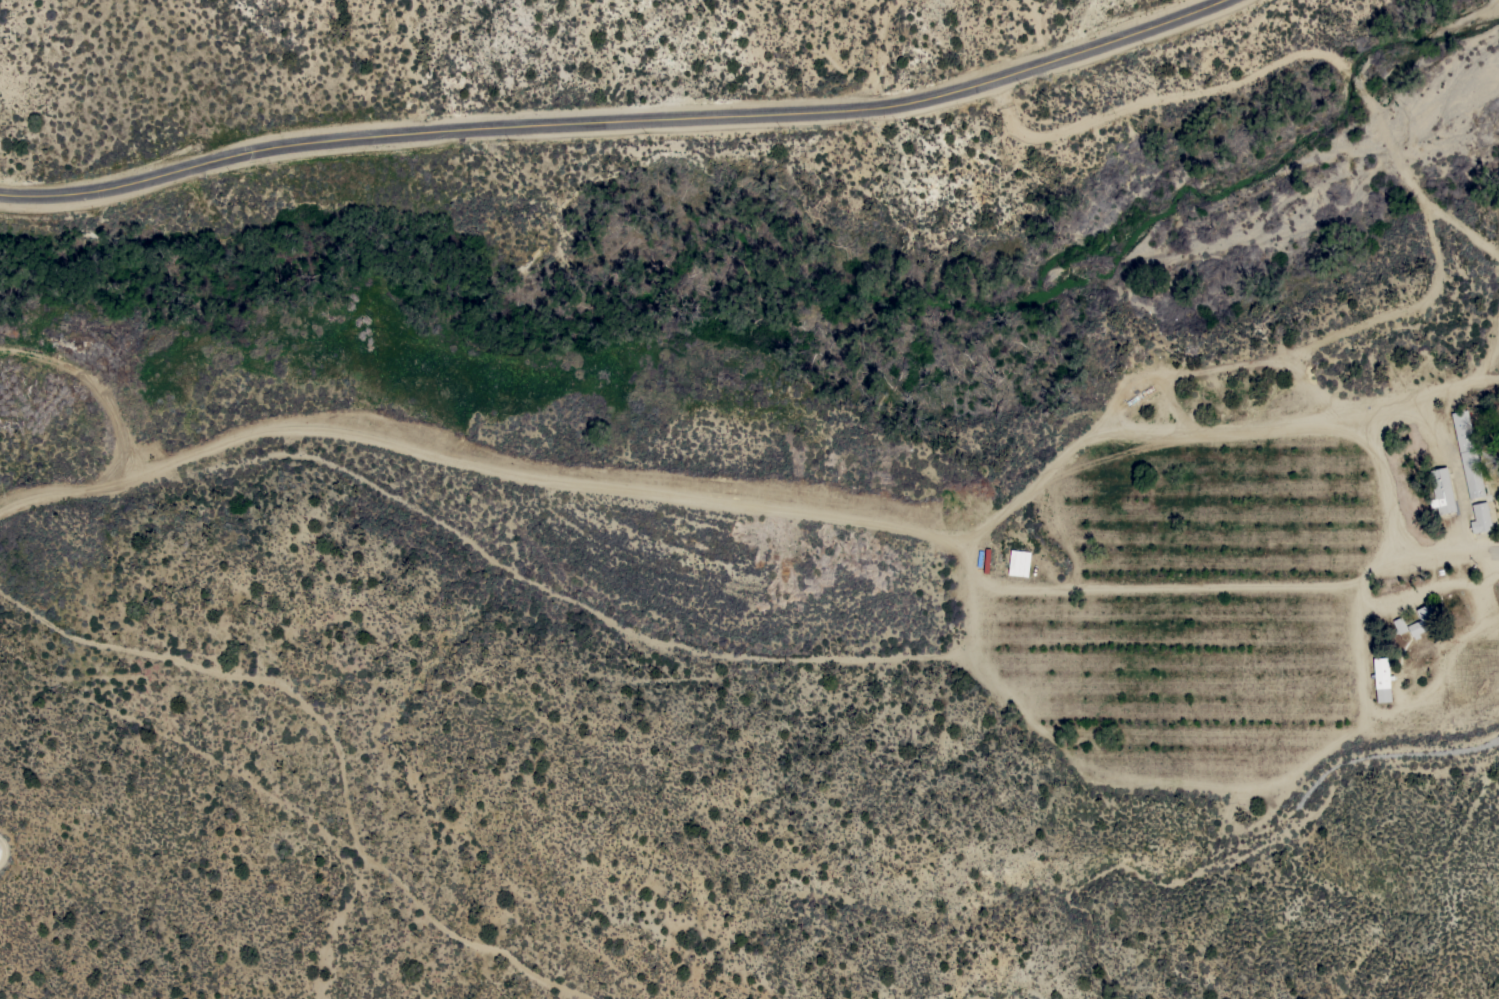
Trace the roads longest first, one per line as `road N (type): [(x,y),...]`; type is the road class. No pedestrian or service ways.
road 1 (residential): [(0,195),(105,191),(291,145),(882,105),(996,80),(1227,0)]

